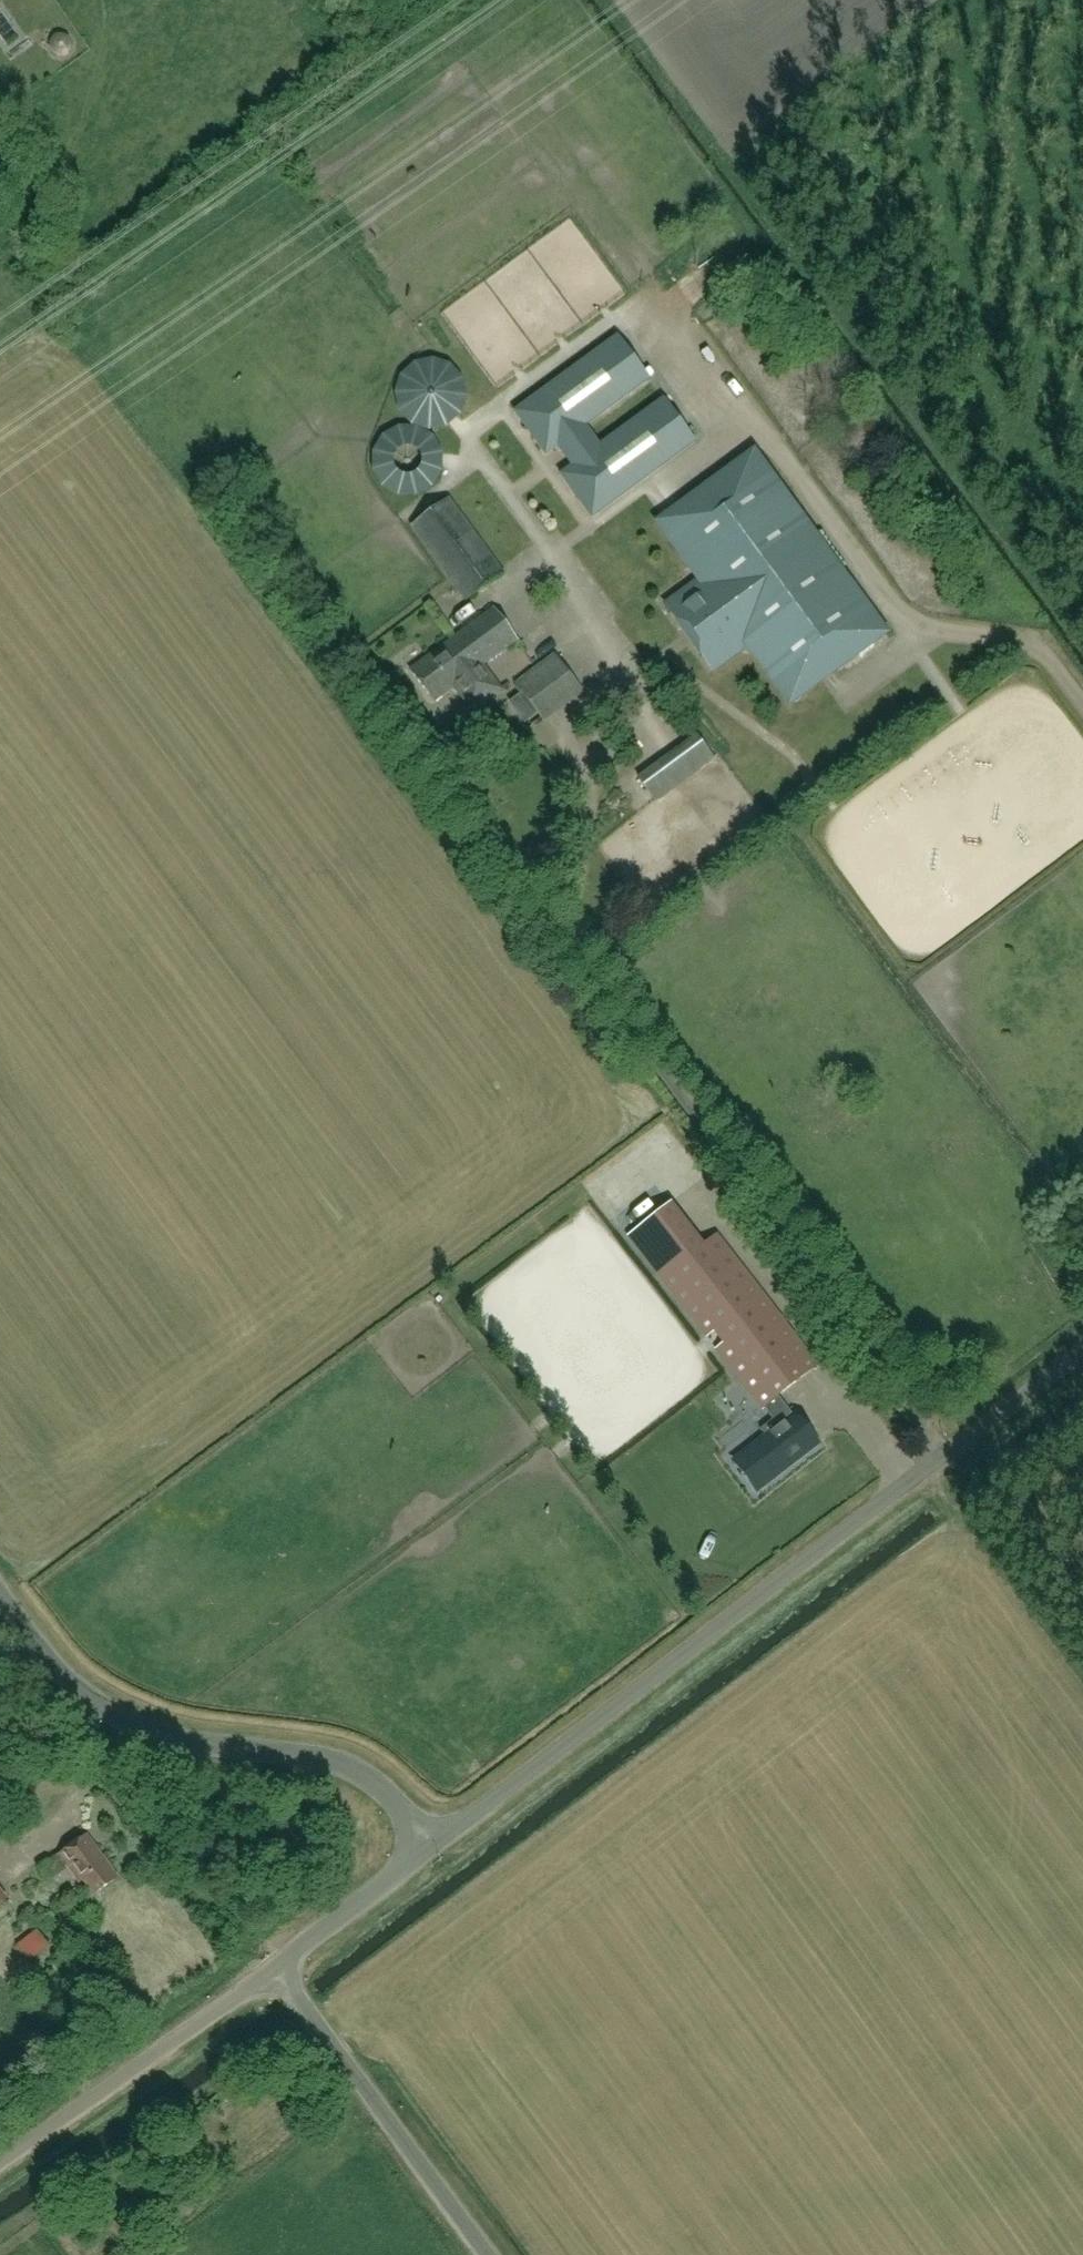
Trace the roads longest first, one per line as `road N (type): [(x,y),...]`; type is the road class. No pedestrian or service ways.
road 1 (unclassified): [(943,1454),(582,967),(575,946),(596,799),(585,761)]
road 2 (unclassified): [(434,1847),(943,1454)]
road 3 (unclassified): [(434,1847),(400,1806),(329,1762),(163,1736),(120,1718),(55,1665),(0,1591)]
road 4 (unclassified): [(483,2254),(274,1971)]
road 5 (unclassified): [(0,2158),(274,1971)]
road 6 (unclassified): [(274,1971),(434,1847)]
road 7 (unclassified): [(943,1454),(1082,1347)]

